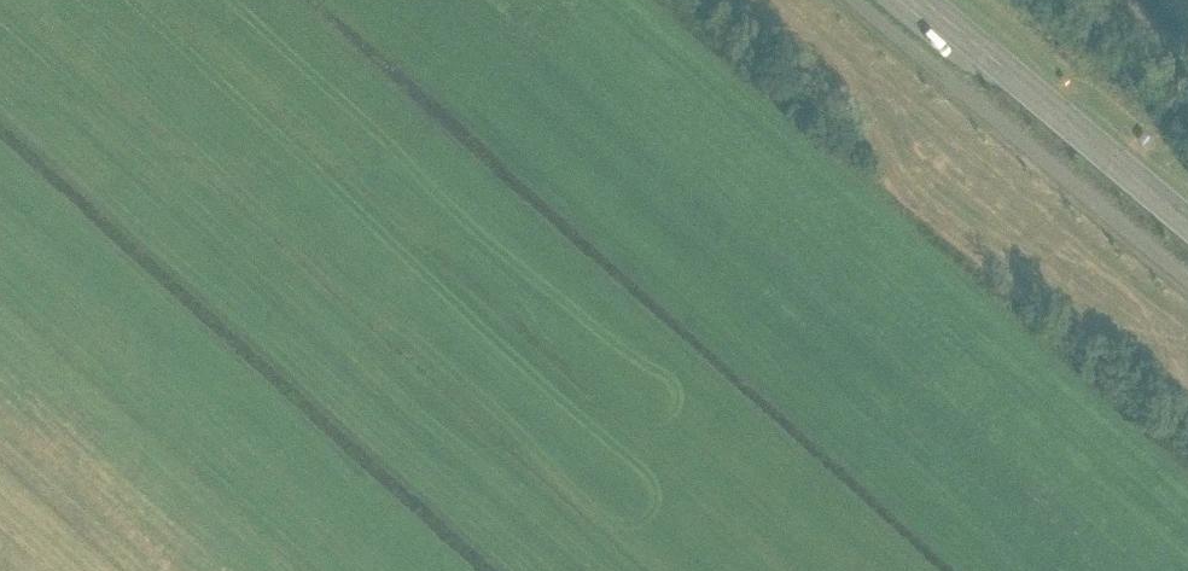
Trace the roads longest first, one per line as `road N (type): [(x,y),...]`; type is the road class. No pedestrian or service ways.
road 1 (secondary): [(1187,224),(924,0)]

